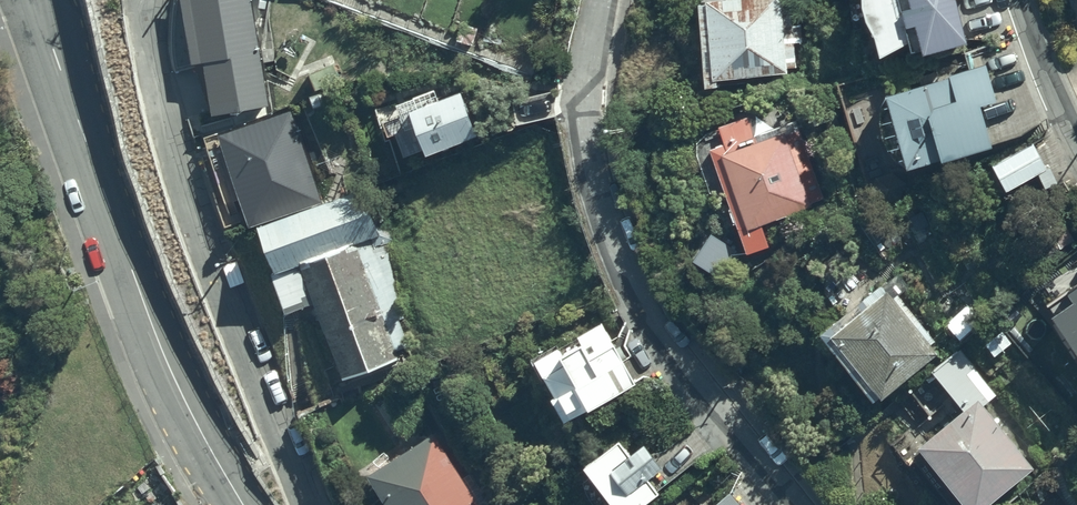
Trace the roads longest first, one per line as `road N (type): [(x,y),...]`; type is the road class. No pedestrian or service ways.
road 1 (residential): [(791,504),(674,363),(606,241),(581,90),(599,0)]
road 2 (secondary): [(244,504),(165,357),(36,0)]
road 3 (residential): [(305,504),(177,176),(148,41),(148,0)]
road 4 (residential): [(1021,0),(1076,137)]

